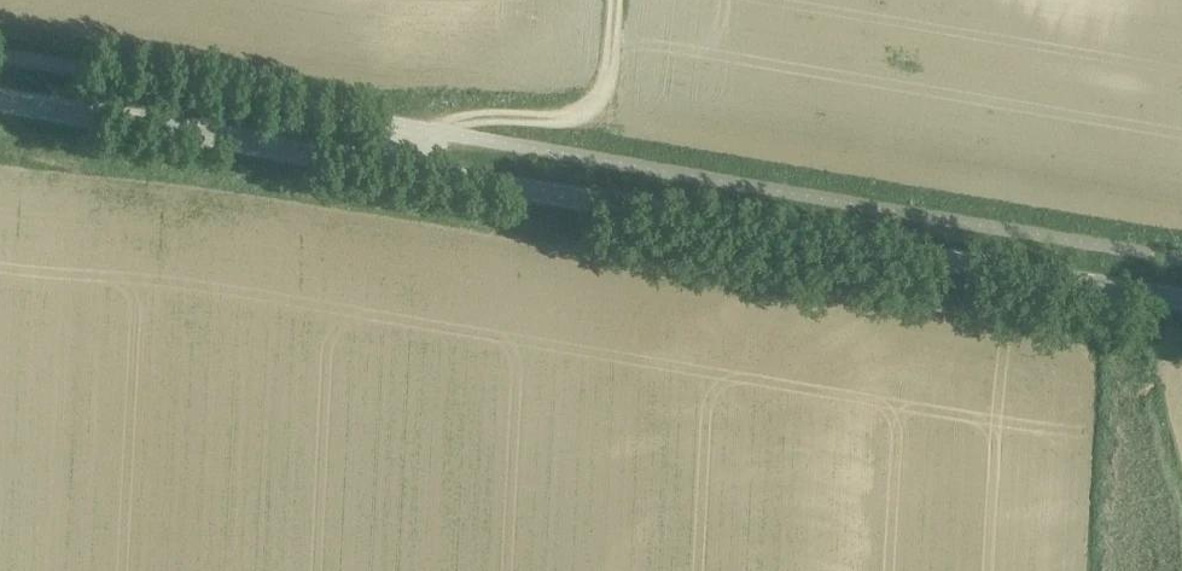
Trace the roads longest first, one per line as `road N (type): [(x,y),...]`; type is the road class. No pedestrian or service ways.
road 1 (tertiary): [(0,102),(1181,300)]
road 2 (track): [(415,171),(430,131),(446,124),(591,113),(600,100),(607,0)]

